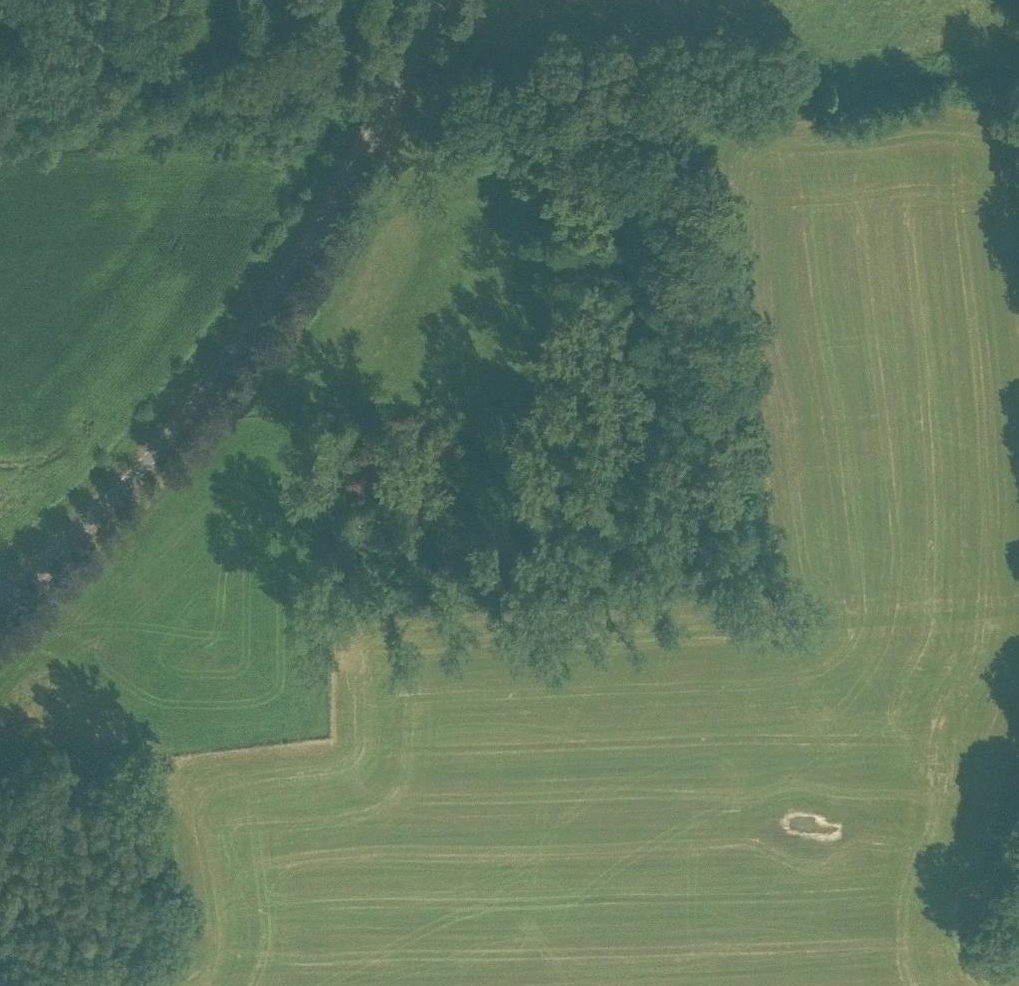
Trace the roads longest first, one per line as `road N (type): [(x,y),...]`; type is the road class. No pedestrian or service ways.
road 1 (tertiary): [(0,605),(145,468),(251,336),(351,185),(431,0)]
road 2 (unclassified): [(0,46),(146,53),(286,0)]

